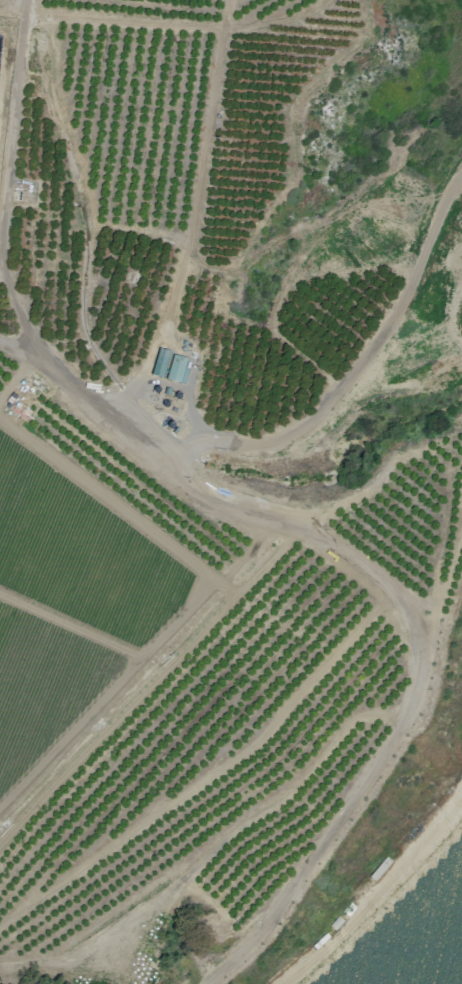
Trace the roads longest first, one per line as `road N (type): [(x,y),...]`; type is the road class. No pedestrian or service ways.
road 1 (residential): [(0,275),(46,366),(185,482),(270,521),(318,531),(410,605),(423,634),(419,698),(398,740),(286,910),(219,983)]
road 2 (track): [(0,803),(208,584),(201,568),(0,417)]
road 3 (track): [(0,927),(260,741),(393,591)]
road 4 (track): [(408,721),(381,714),(351,721),(298,786),(241,824),(164,896),(61,960),(0,967)]
road 5 (track): [(168,467),(192,441),(256,444),(309,421),(333,399),(394,321),(461,168)]
road 6 (track): [(104,415),(133,388),(165,319),(196,206),(230,0)]
road 7 (track): [(0,842),(286,544),(290,525)]
road 8 (track): [(364,0),(363,39),(295,101),(288,185),(234,270),(182,261)]
road 9 (track): [(328,0),(295,19),(237,28),(0,12)]
road 10 (track): [(49,15),(57,99),(93,225),(188,239)]
road 11 (residential): [(25,0),(0,260)]
road 12 (track): [(461,806),(341,938),(285,983)]
road 13 (track): [(141,656),(0,594)]

